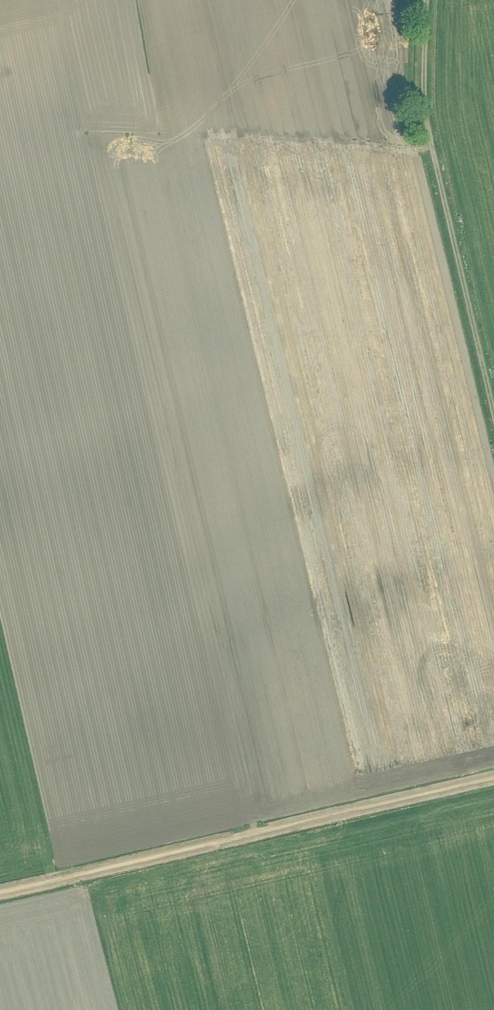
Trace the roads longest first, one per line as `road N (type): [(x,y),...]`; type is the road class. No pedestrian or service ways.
road 1 (track): [(493,779),(0,895)]
road 2 (unclassified): [(493,413),(426,116),(427,0)]

